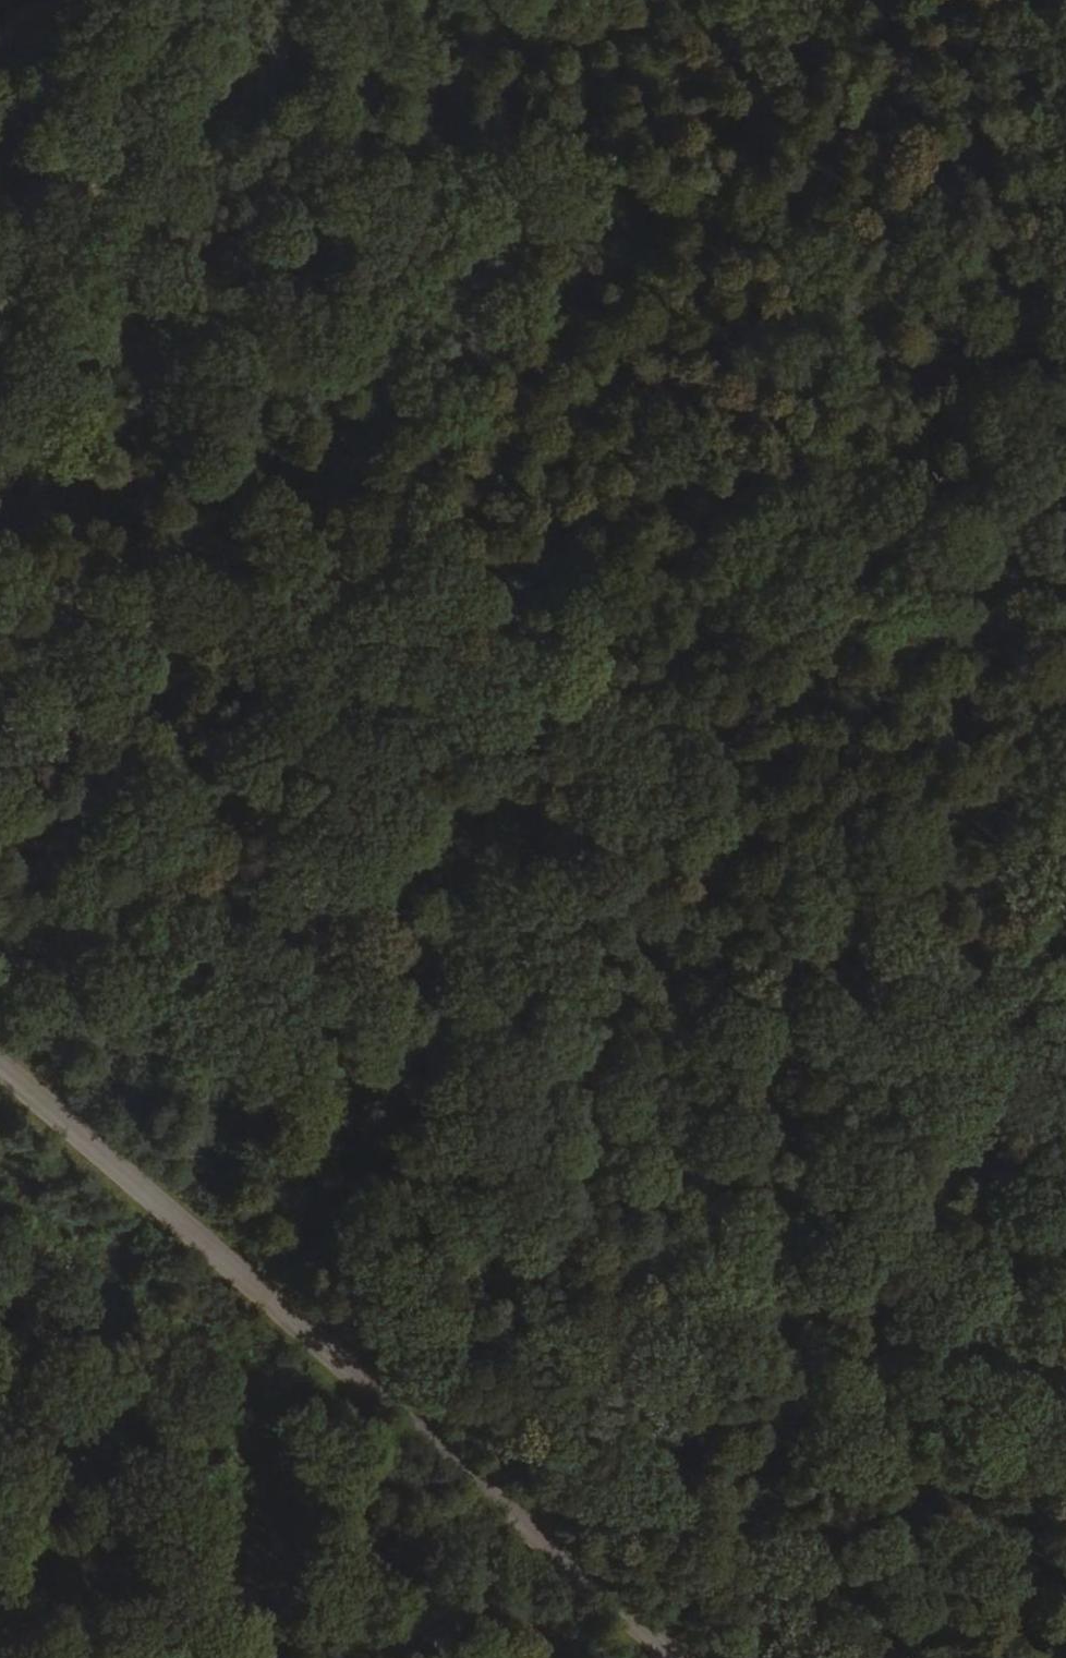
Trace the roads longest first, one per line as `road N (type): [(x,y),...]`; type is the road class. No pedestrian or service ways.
road 1 (unclassified): [(665,1657),(0,1066)]

